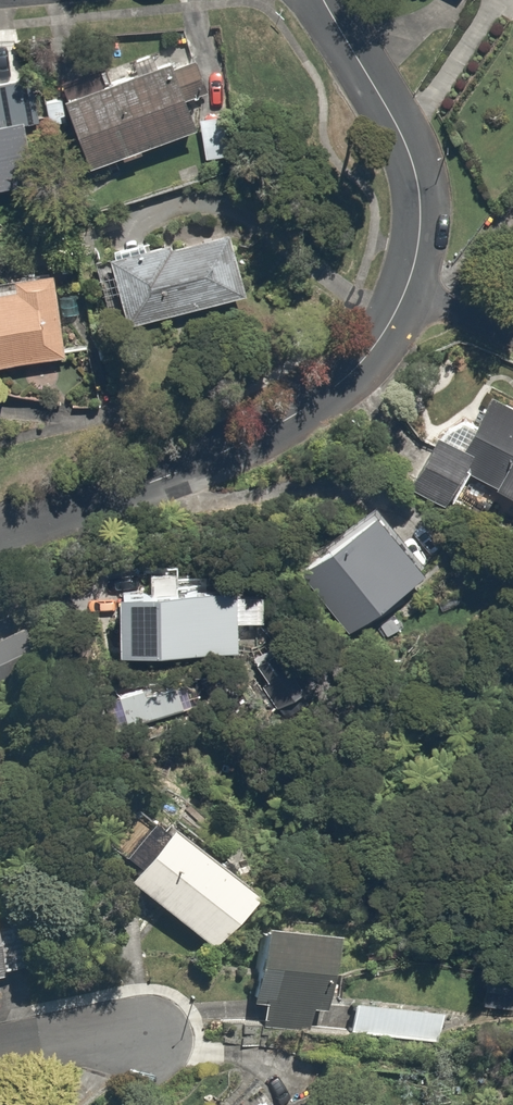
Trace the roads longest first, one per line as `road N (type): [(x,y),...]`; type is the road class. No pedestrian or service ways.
road 1 (residential): [(325,0),(414,164),(421,242),(394,319),(338,388),(290,419),(163,479),(0,532)]
road 2 (residential): [(0,1052),(47,1043),(144,1041)]

